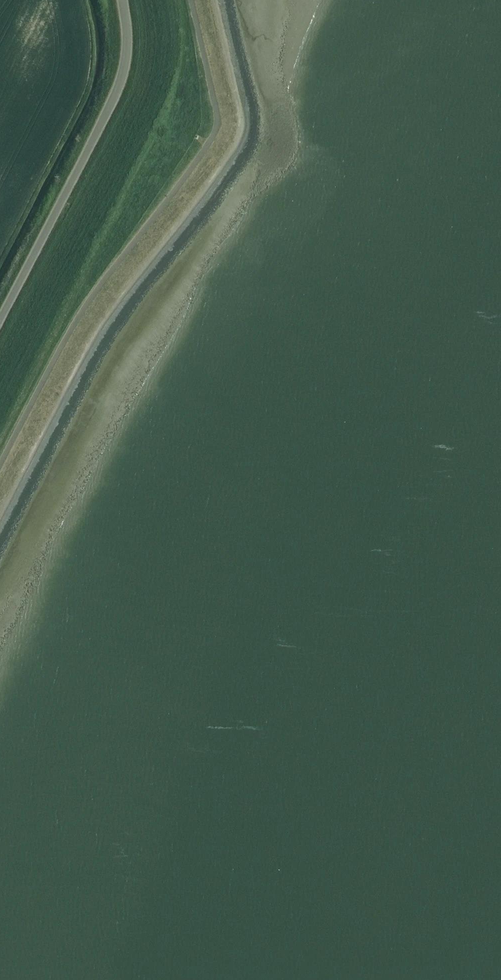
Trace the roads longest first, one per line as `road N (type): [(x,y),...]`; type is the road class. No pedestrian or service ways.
road 1 (unclassified): [(0,322),(119,85),(126,50),(121,0)]

